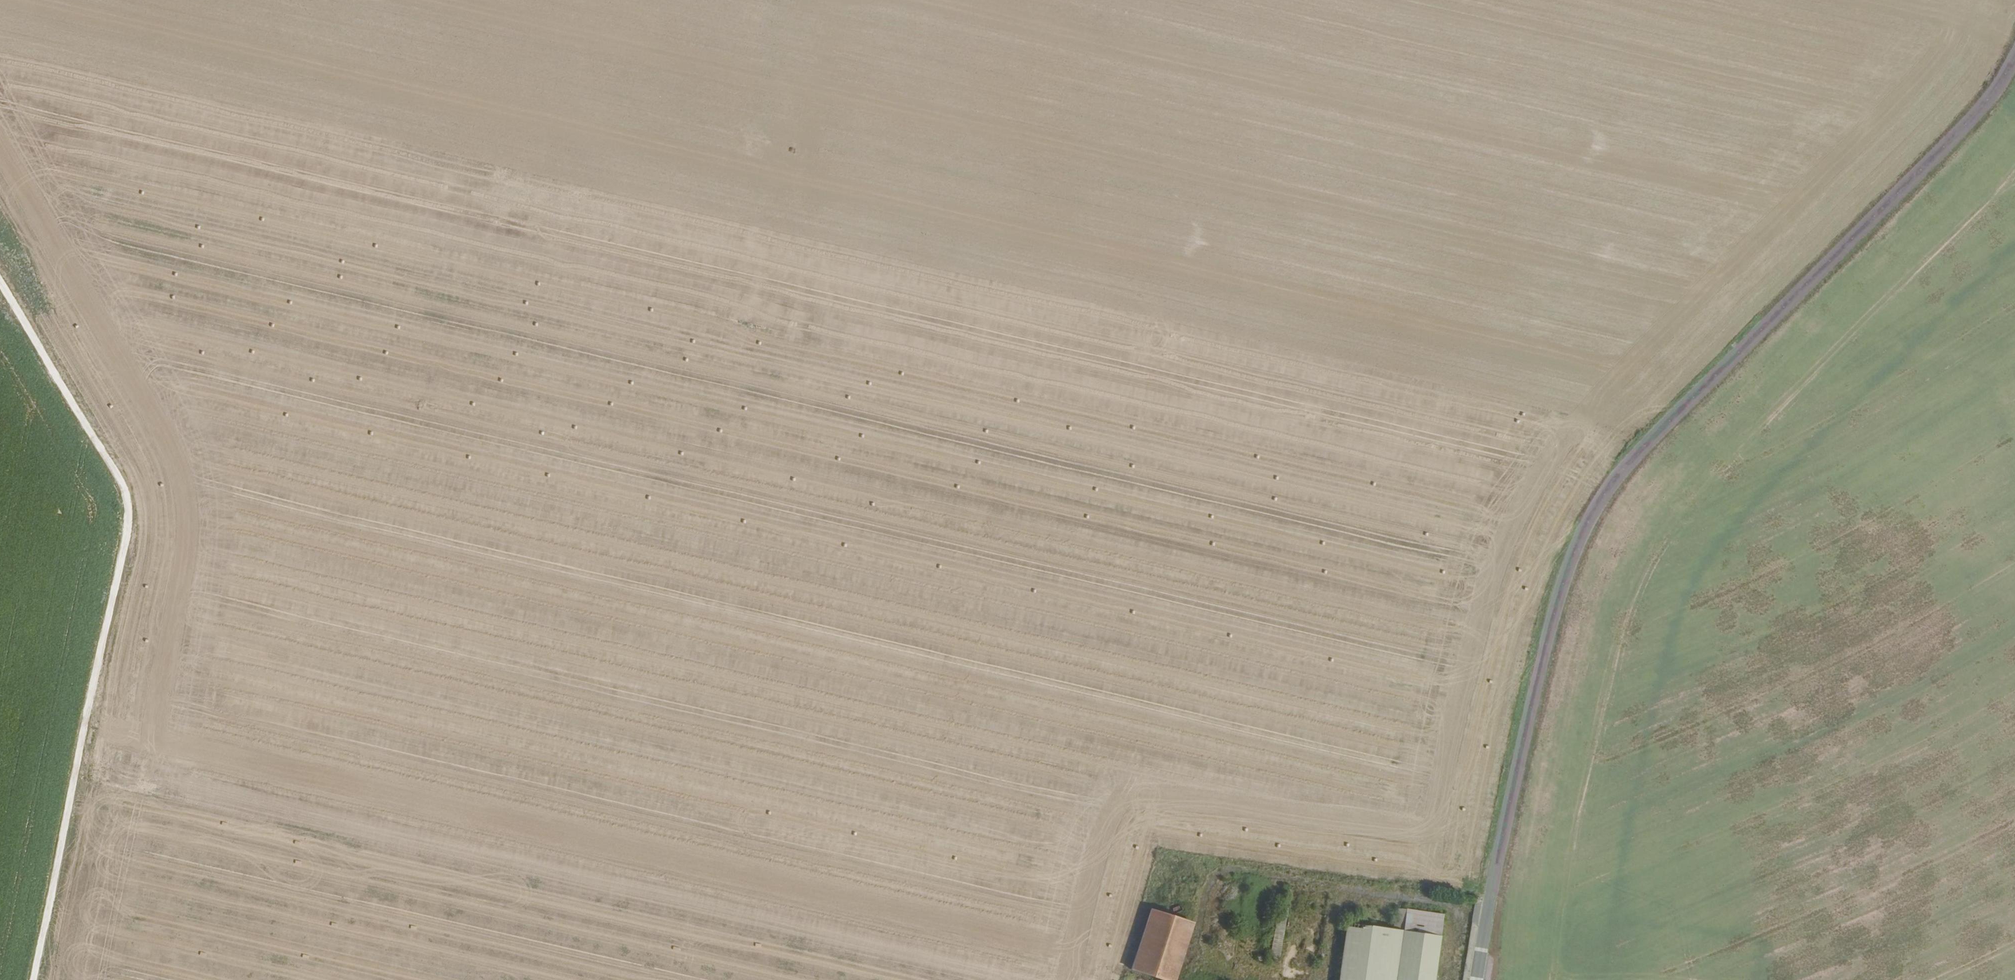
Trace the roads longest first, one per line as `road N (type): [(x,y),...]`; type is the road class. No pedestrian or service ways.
road 1 (tertiary): [(1477,979),(1549,632),(1601,501),(1641,449),(1953,138),(2014,55)]
road 2 (track): [(34,979),(127,537),(128,502),(0,283)]

